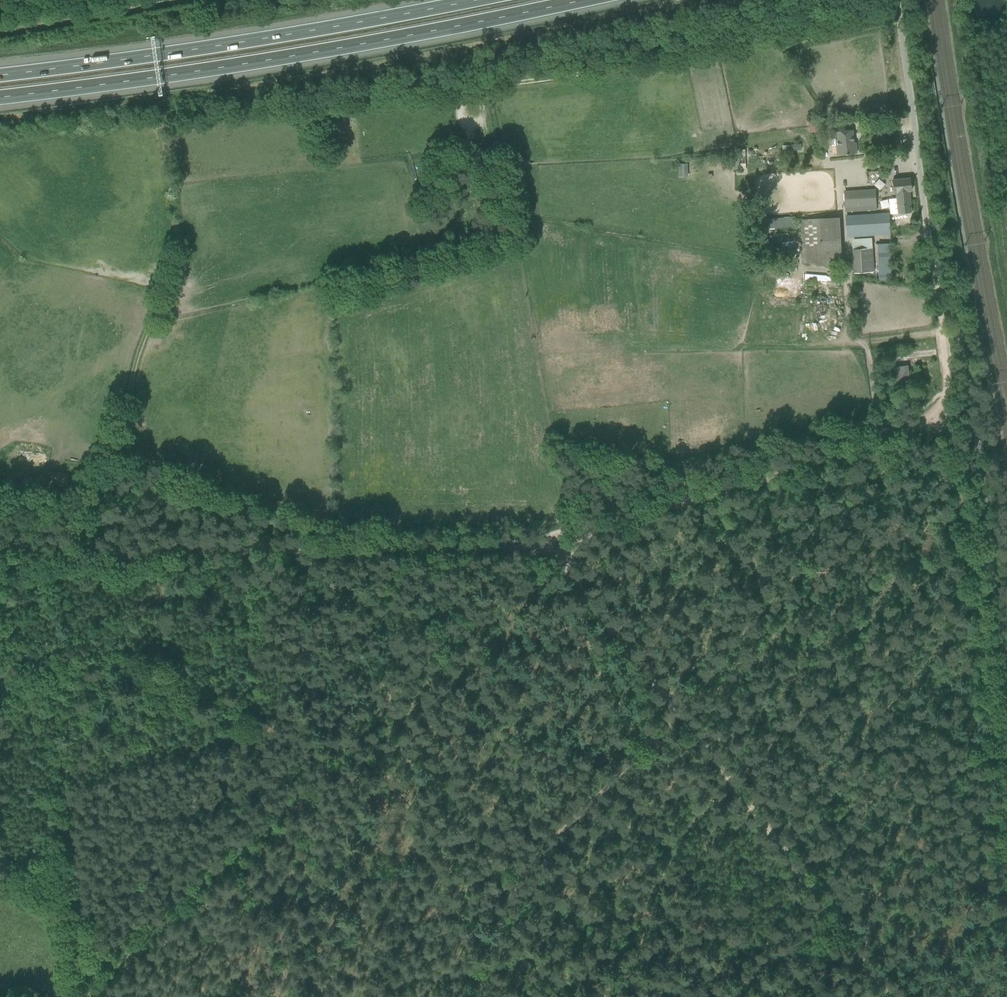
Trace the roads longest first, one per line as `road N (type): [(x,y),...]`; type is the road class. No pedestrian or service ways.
road 1 (track): [(475,996),(499,939),(506,898),(688,717),(920,417),(891,434),(558,547),(0,553)]
road 2 (track): [(891,3),(701,57),(165,126)]
road 3 (motorway): [(0,97),(360,44),(583,0)]
road 4 (track): [(1006,875),(991,686),(948,393)]
road 5 (motorway): [(475,0),(0,74)]
road 6 (track): [(829,908),(545,544)]
road 7 (track): [(82,996),(45,670),(0,619)]
road 8 (track): [(357,731),(80,984)]
road 9 (unclassified): [(891,0),(936,288)]
road 10 (track): [(357,731),(545,544)]
road 11 (track): [(0,31),(170,0)]
road 12 (track): [(829,908),(711,996)]

